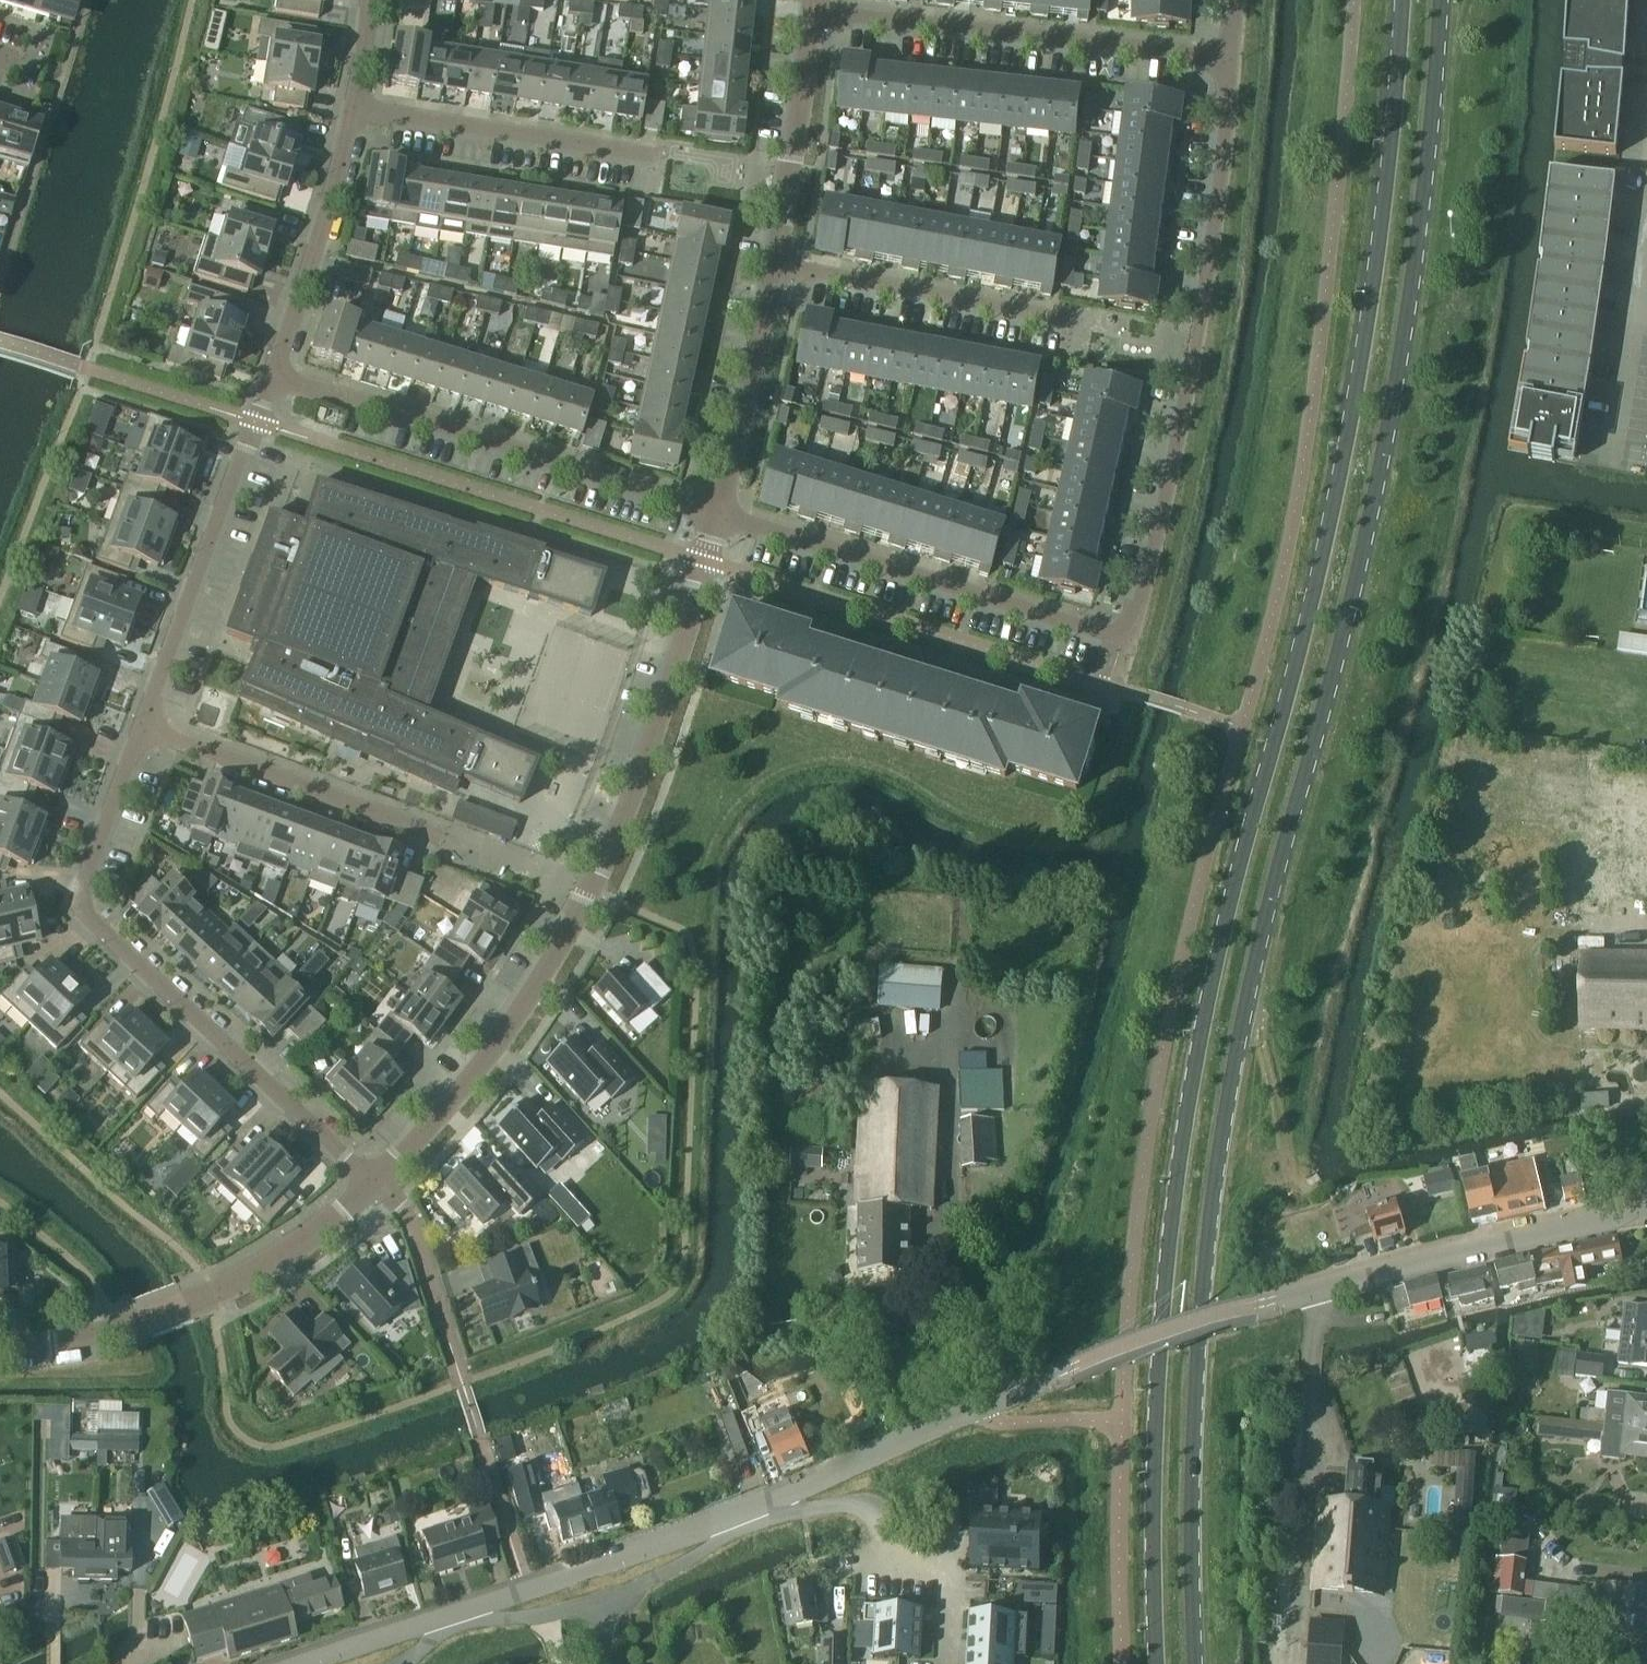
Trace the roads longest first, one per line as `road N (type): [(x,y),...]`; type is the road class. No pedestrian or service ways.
road 1 (secondary): [(1196,1663),(1190,1515),(1207,1245),(1274,888),(1384,455),(1416,259),(1443,0)]
road 2 (secondary): [(1402,0),(1355,389),(1317,574),(1193,1071),(1154,1405),(1155,1663)]
road 3 (residential): [(1225,59),(1197,348),(1171,496),(1124,640),(718,513)]
road 4 (unclassified): [(749,1511),(976,1405),(1071,1372),(1315,1293),(1604,1214),(1646,1210)]
road 5 (residential): [(375,1184),(494,1048),(591,892),(650,751),(718,513)]
road 6 (residential): [(375,1184),(82,905),(146,729)]
road 7 (unclassified): [(300,1663),(749,1511)]
road 8 (residential): [(718,513),(273,374)]
road 9 (residential): [(1225,59),(816,12)]
road 10 (residential): [(146,729),(273,374)]
road 11 (residential): [(749,1511),(796,1516),(861,1508),(876,1519),(898,1562),(940,1569),(950,1588),(946,1663)]
road 12 (residential): [(441,839),(146,729)]
road 13 (residential): [(661,159),(361,111)]
road 14 (residential): [(1070,321),(777,265)]
road 15 (residential): [(273,374),(361,111)]
road 16 (residential): [(142,1320),(291,1251),(375,1184)]
road 17 (residential): [(777,265),(816,12)]
road 18 (residential): [(718,513),(777,265)]
road 19 (residential): [(461,1383),(410,1216),(375,1184)]
road 20 (residential): [(142,1320),(52,1345),(0,1349)]

